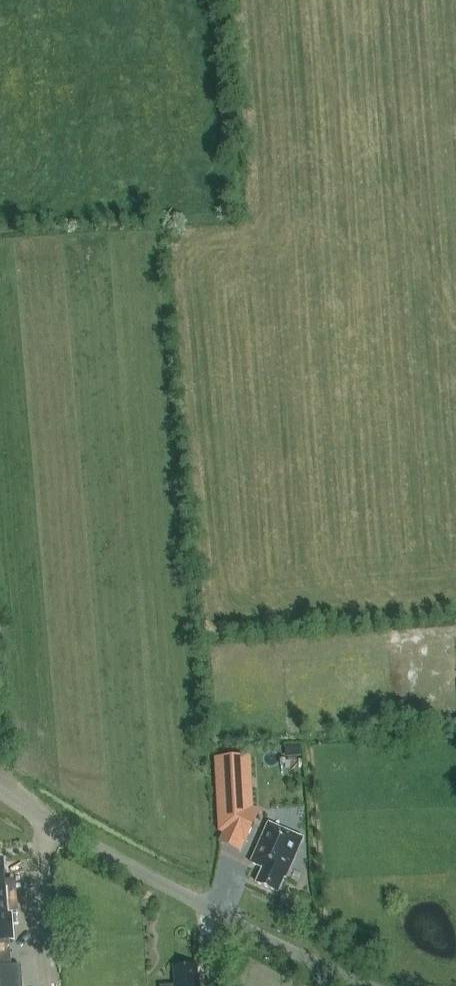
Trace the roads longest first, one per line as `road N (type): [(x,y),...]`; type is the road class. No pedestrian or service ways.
road 1 (unclassified): [(0,791),(370,985)]

